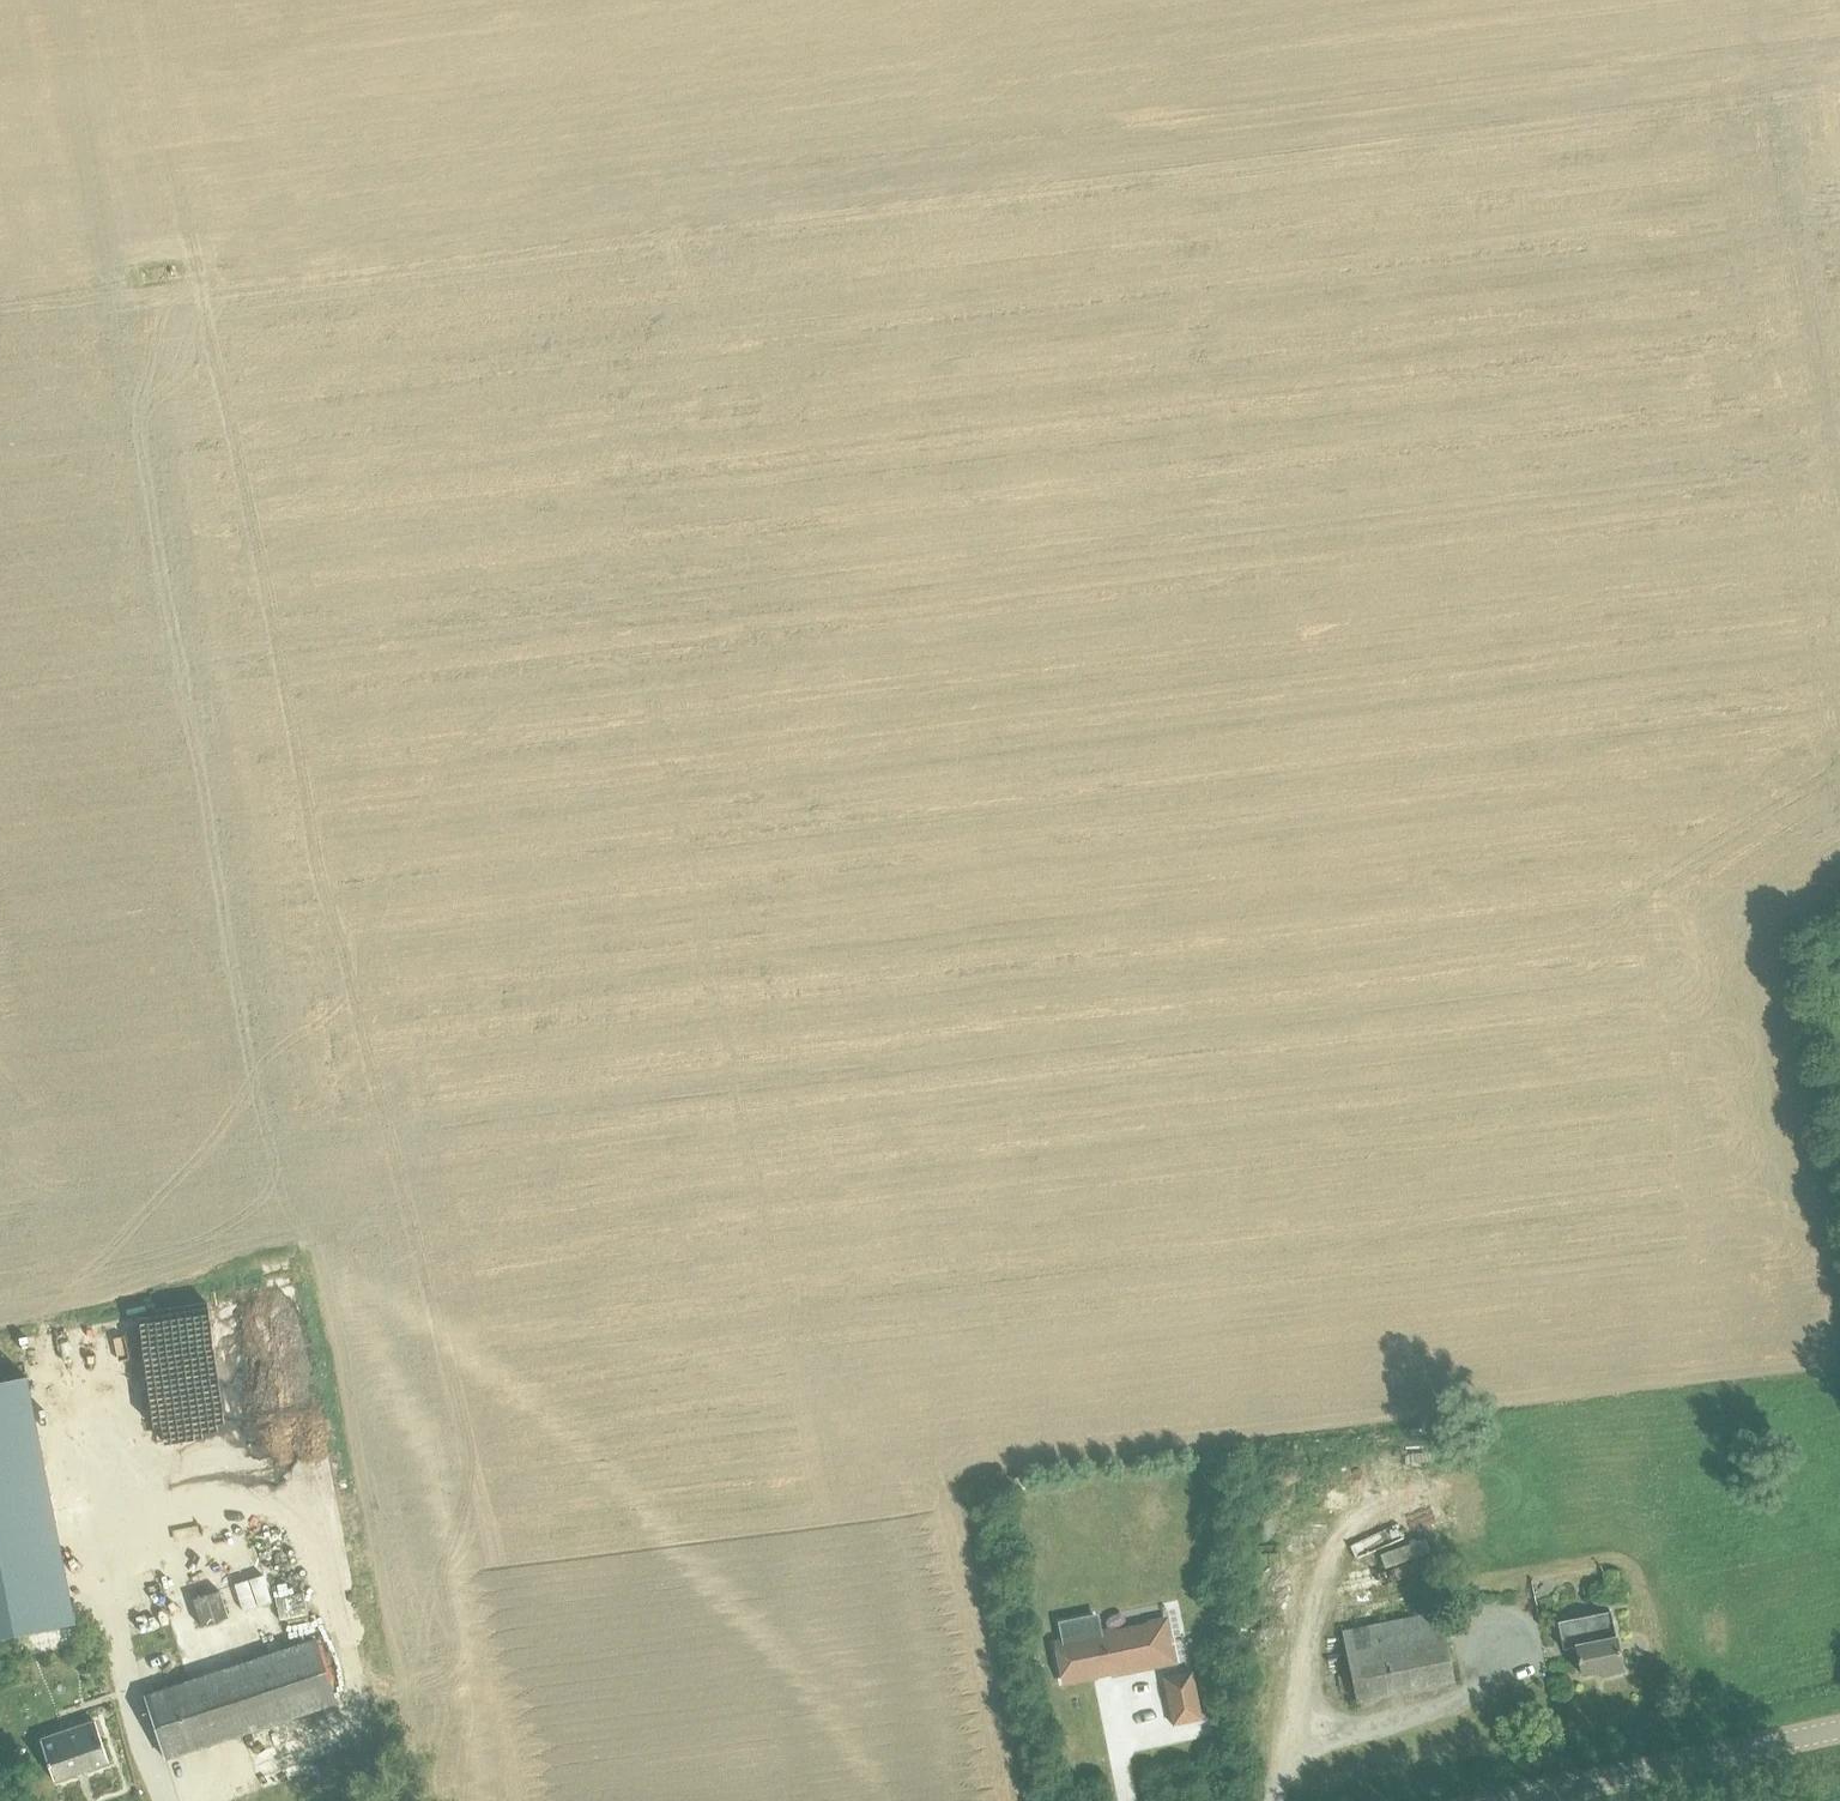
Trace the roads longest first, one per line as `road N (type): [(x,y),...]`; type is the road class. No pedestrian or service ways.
road 1 (tertiary): [(1515,1800),(1839,1730)]

